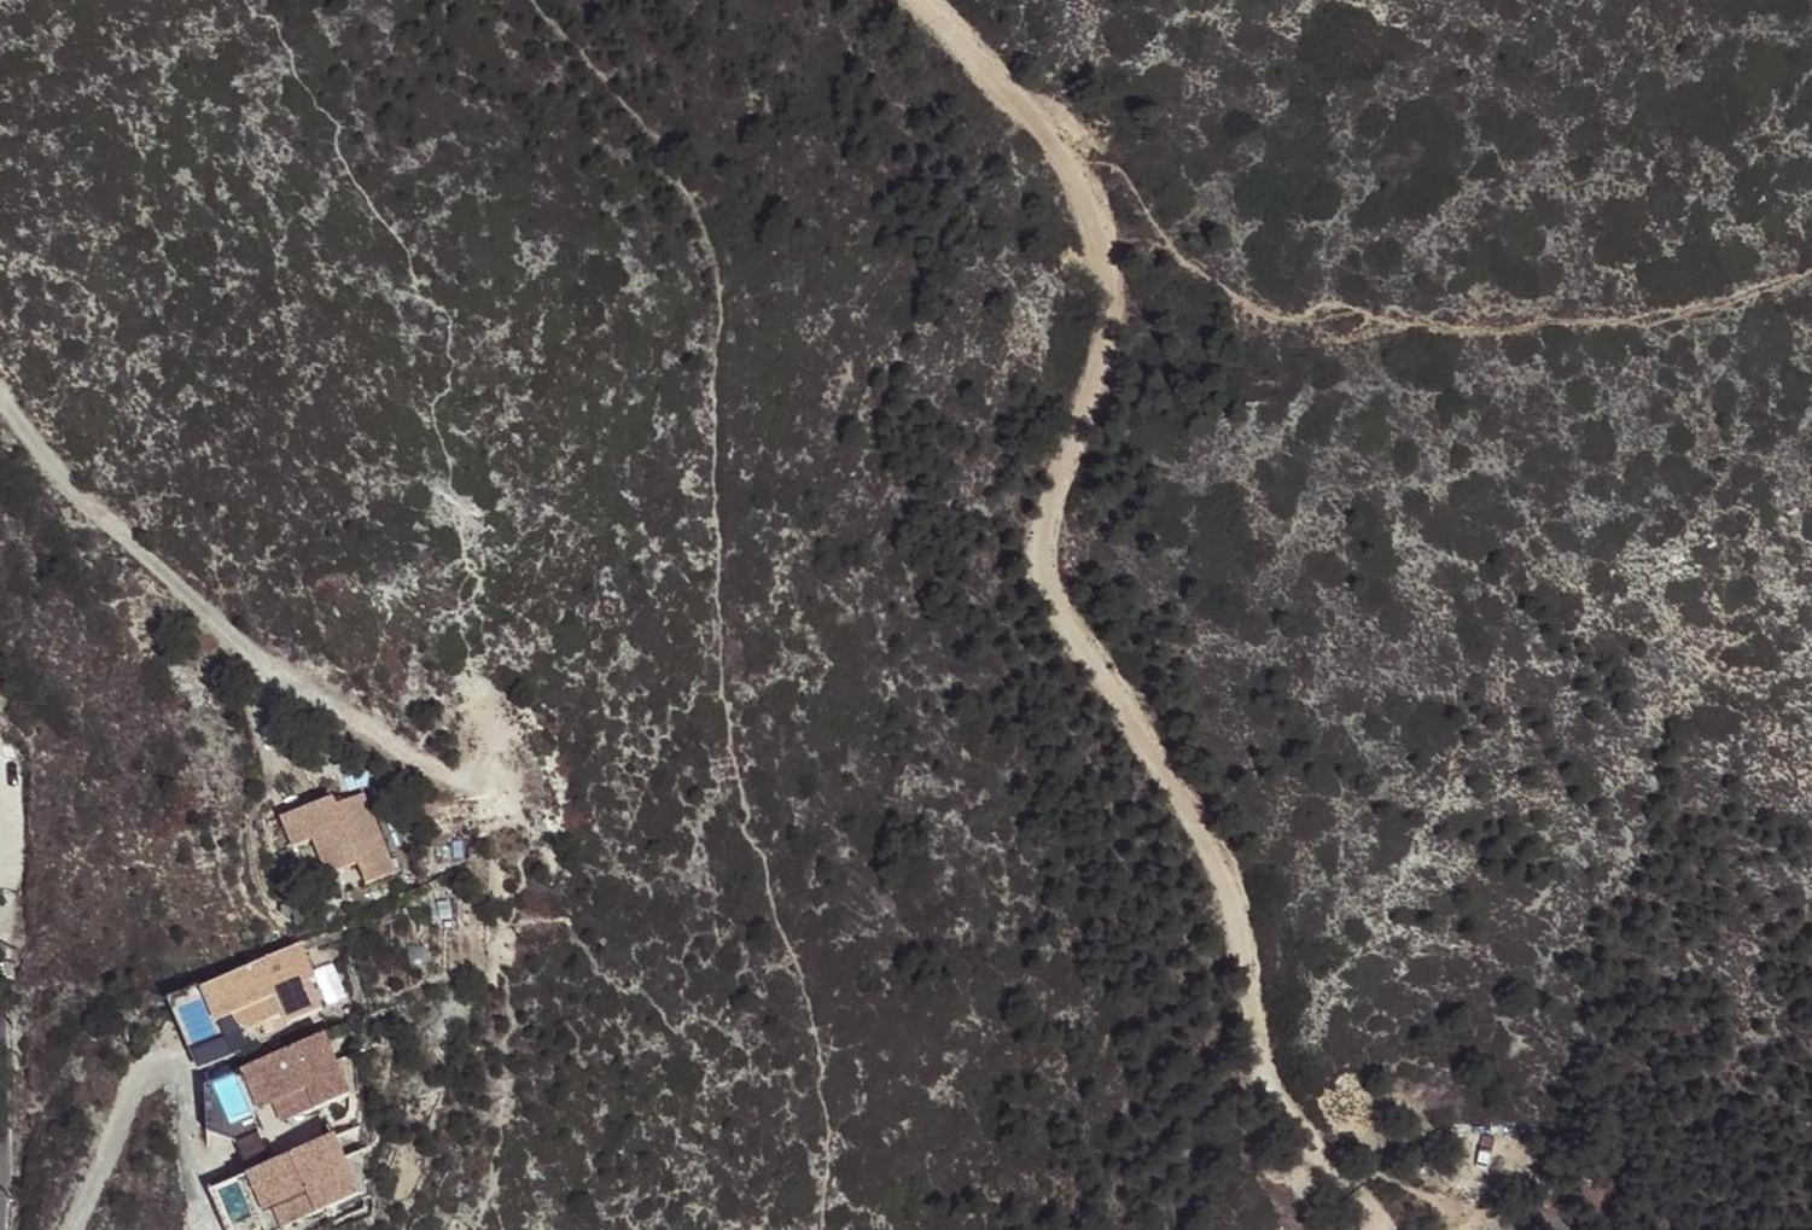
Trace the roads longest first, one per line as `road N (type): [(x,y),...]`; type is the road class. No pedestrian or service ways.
road 1 (track): [(1381,1229),(1253,1068),(1222,886),(1018,567),(1102,286),(1061,141),(902,0)]

